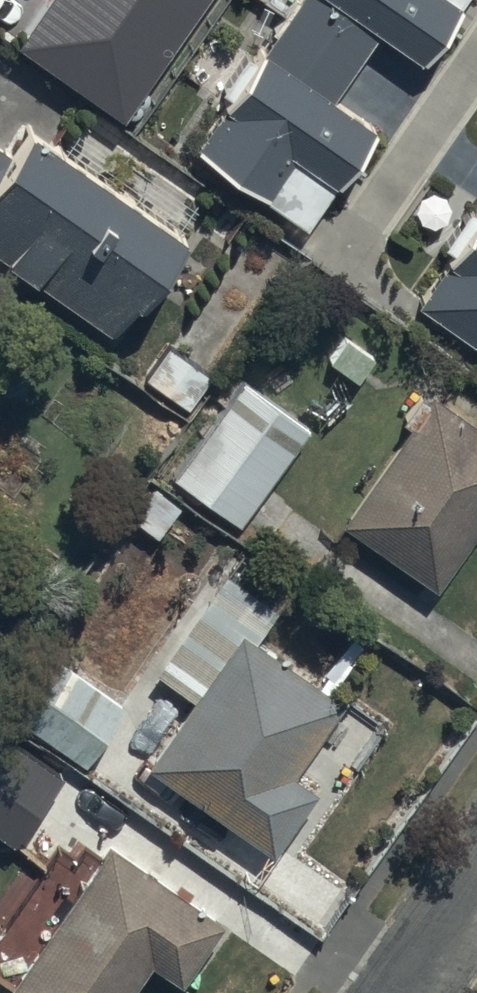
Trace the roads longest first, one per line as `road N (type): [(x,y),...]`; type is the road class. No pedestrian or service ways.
road 1 (residential): [(476,59),(357,229)]
road 2 (residential): [(371,992),(476,843)]

